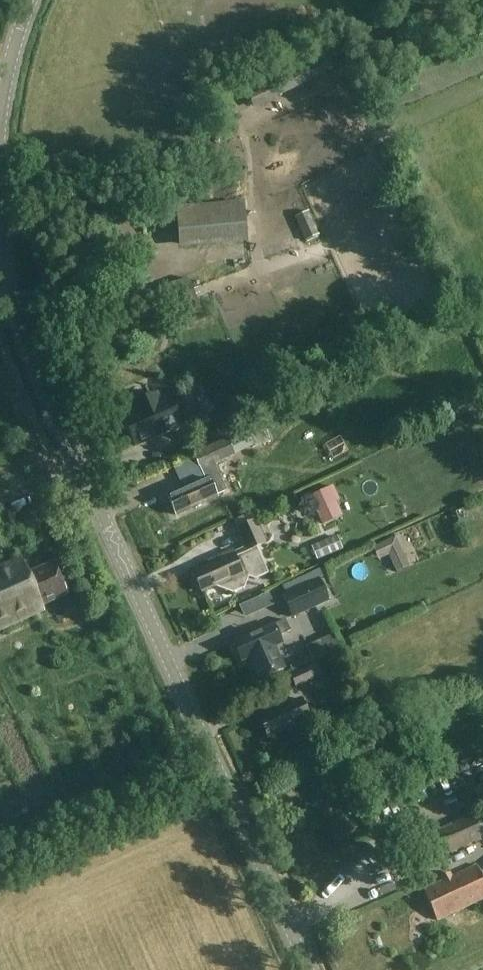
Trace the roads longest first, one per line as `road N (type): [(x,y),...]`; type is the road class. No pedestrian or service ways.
road 1 (tertiary): [(310,969),(51,399),(26,323),(6,128),(31,0)]

